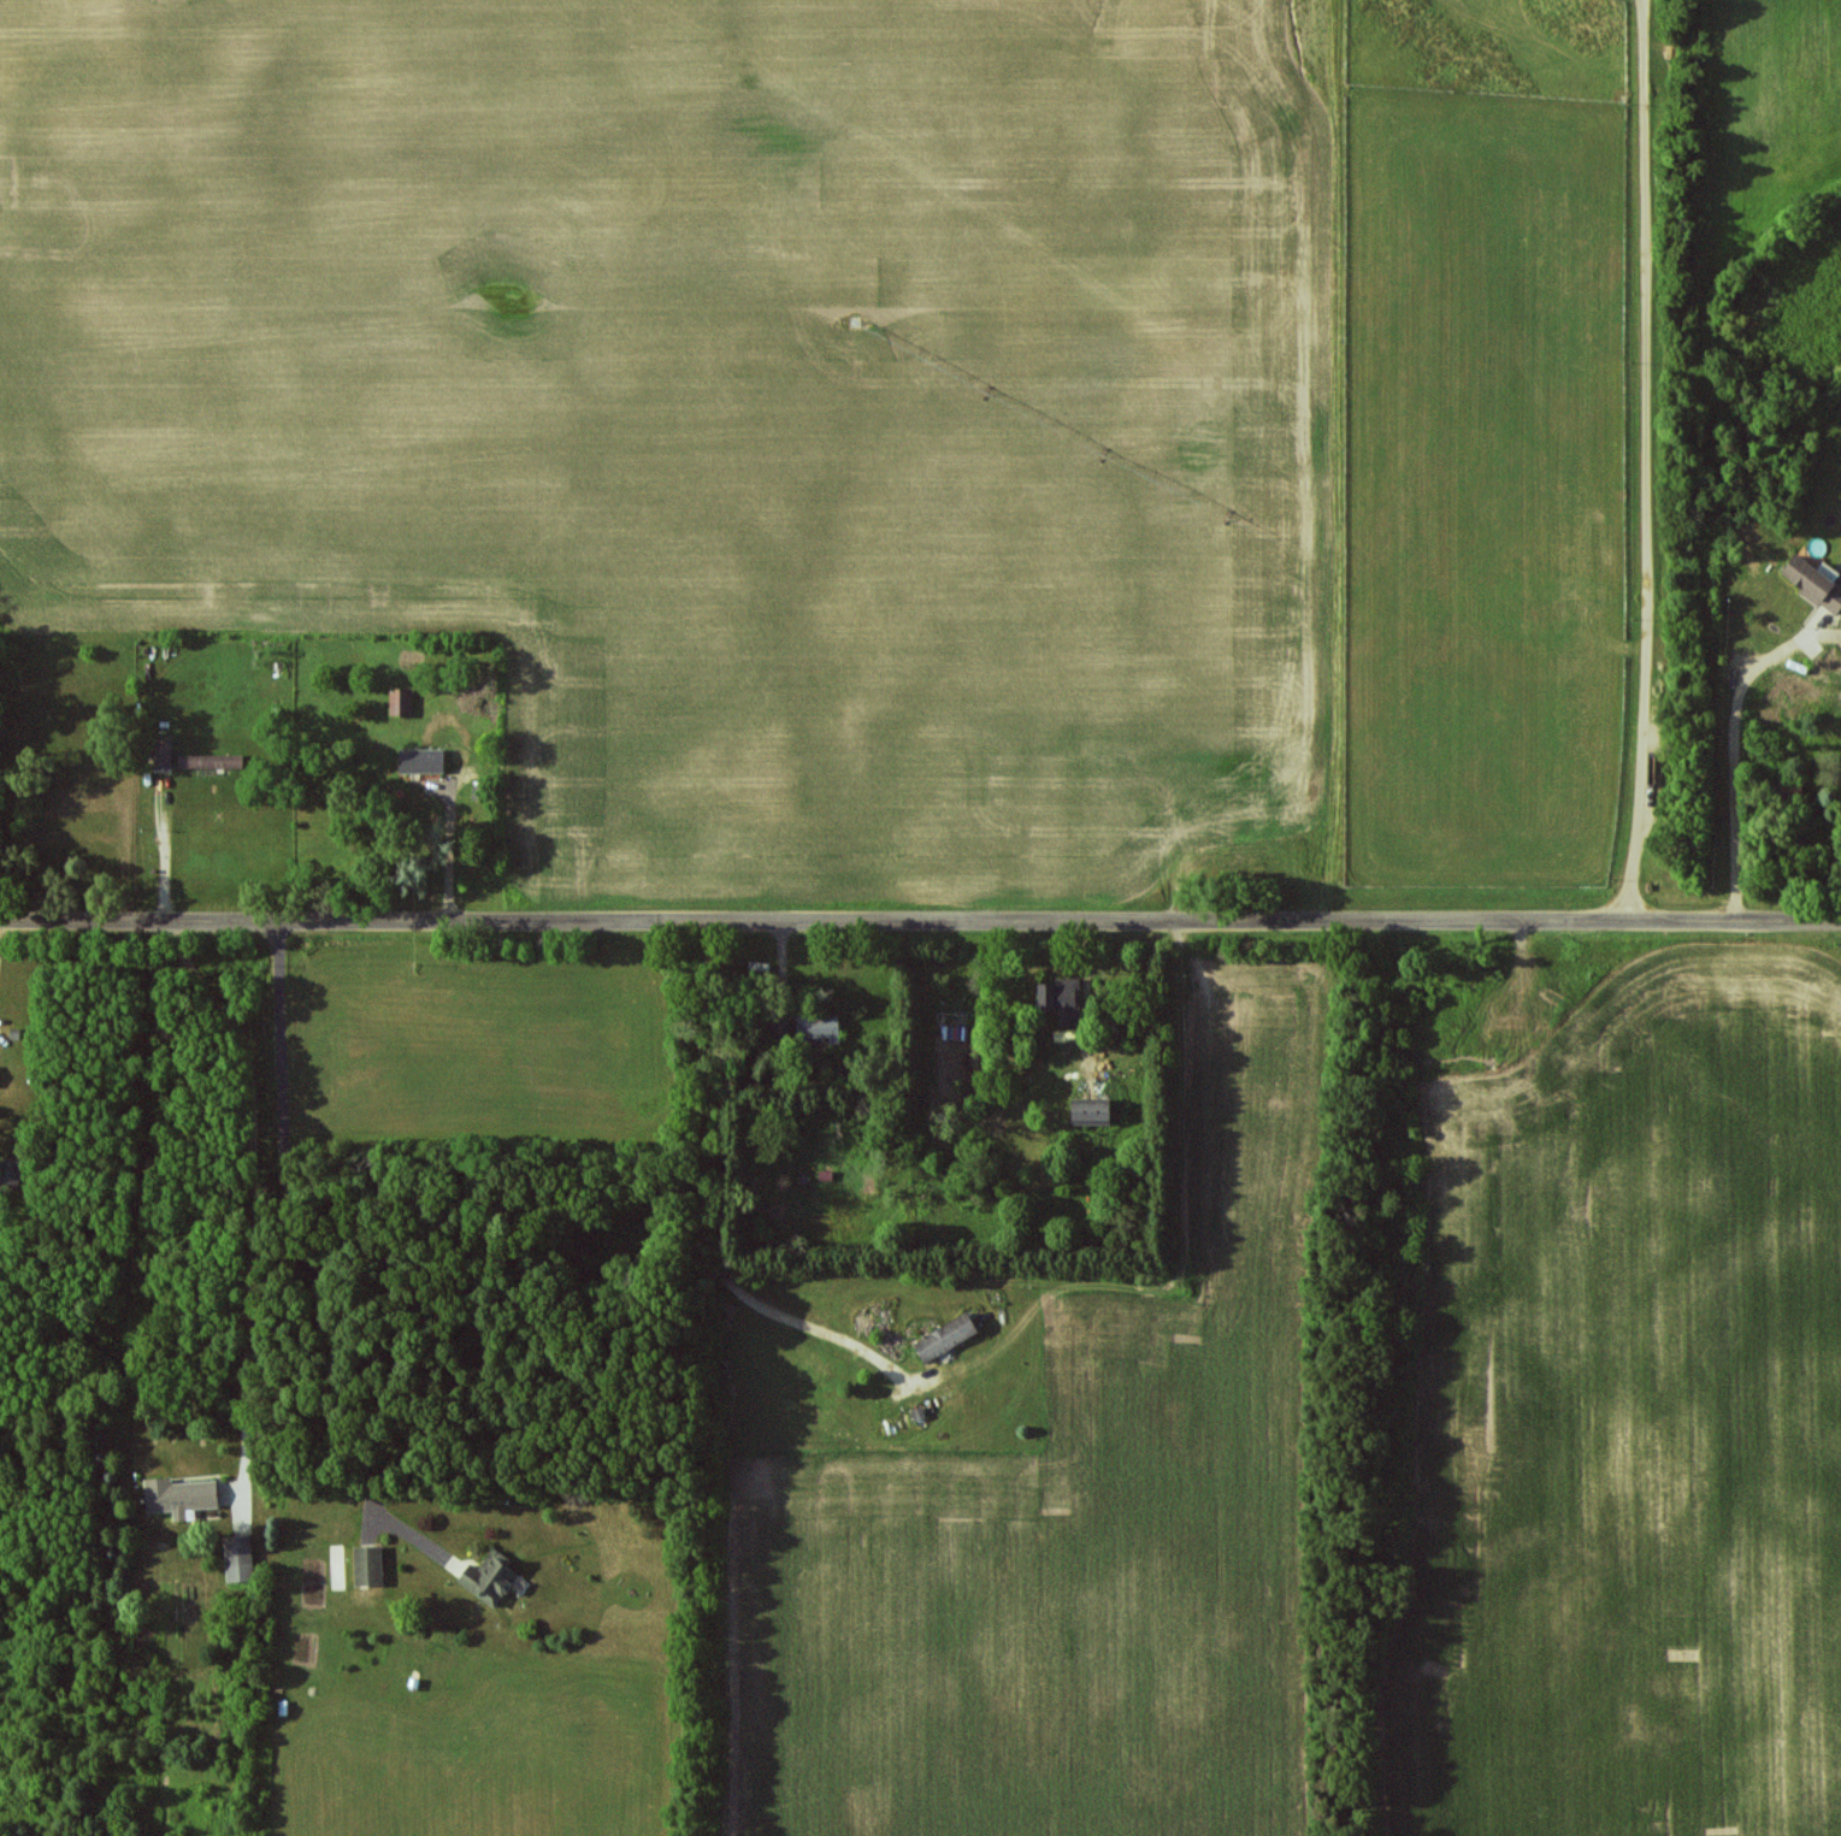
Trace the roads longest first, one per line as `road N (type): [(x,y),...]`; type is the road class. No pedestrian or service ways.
road 1 (tertiary): [(0,921),(1840,922)]

